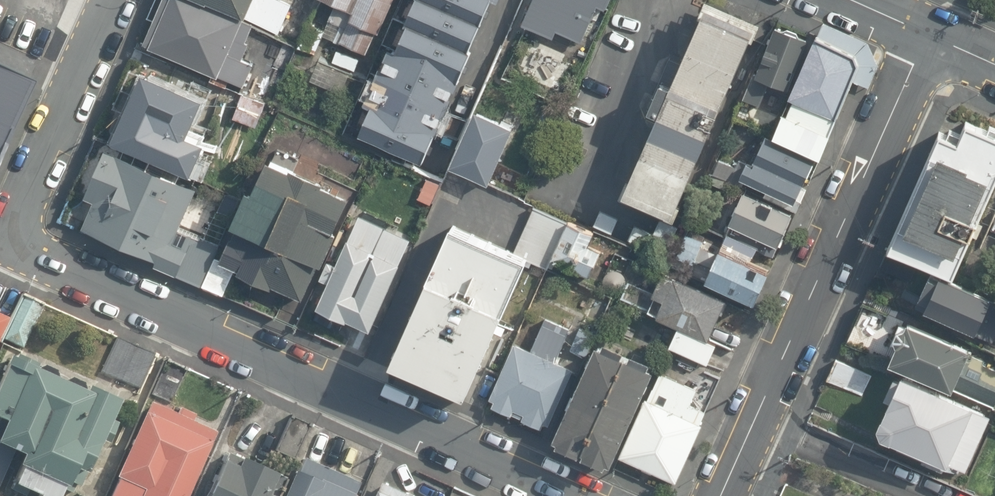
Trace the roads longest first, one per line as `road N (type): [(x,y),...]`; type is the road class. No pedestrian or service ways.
road 1 (residential): [(119,0),(7,241),(598,495)]
road 2 (tertiary): [(927,35),(720,495)]

